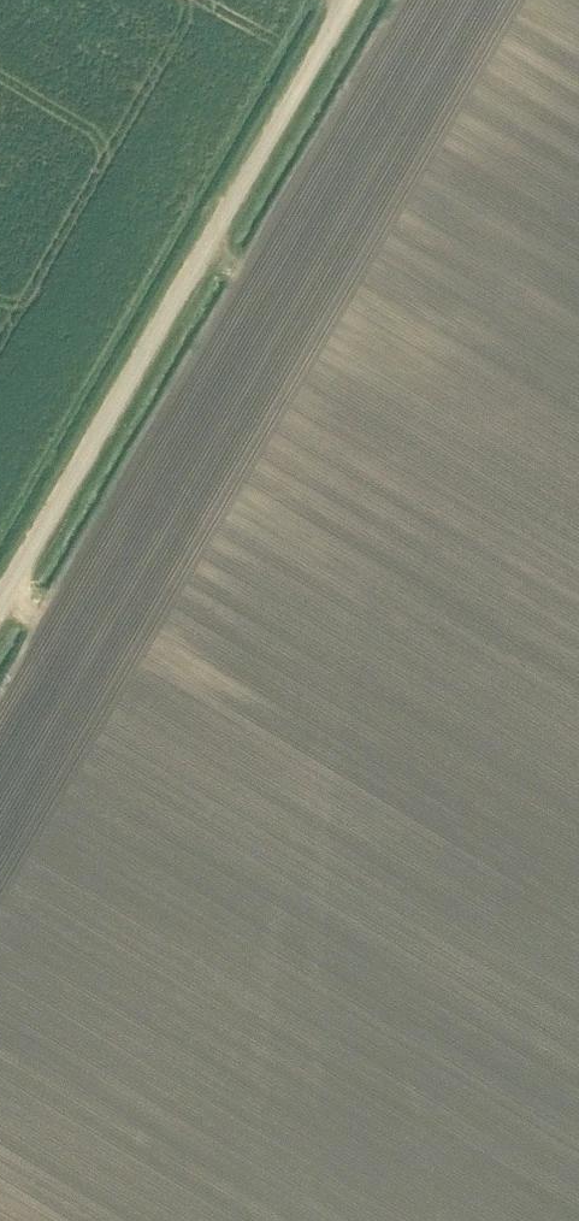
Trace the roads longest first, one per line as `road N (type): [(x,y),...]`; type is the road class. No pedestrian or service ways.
road 1 (unclassified): [(0,598),(345,0)]

